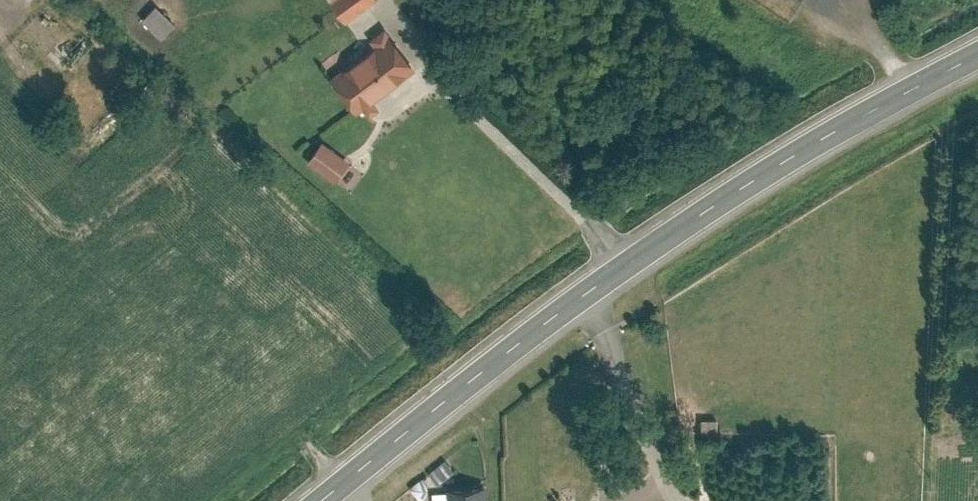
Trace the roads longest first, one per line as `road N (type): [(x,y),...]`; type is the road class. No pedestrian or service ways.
road 1 (secondary): [(977,53),(754,179),(623,265),(319,500)]

